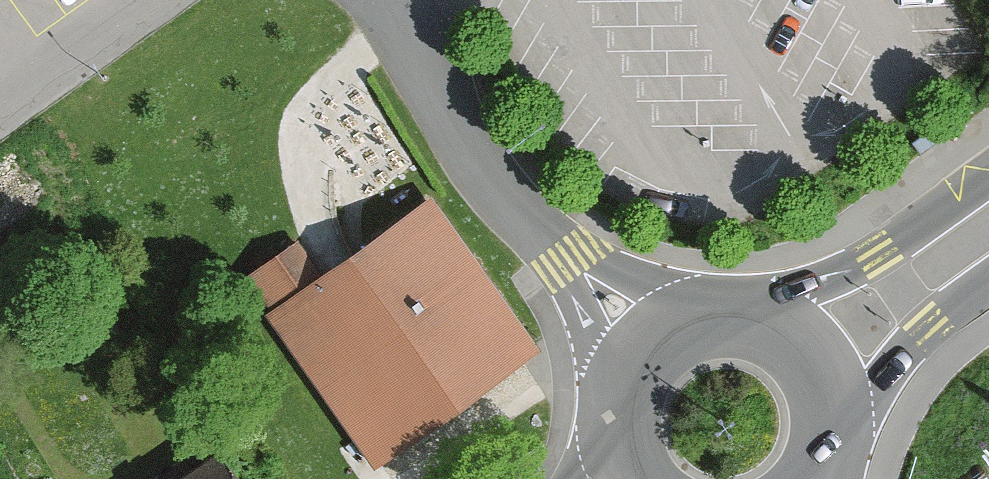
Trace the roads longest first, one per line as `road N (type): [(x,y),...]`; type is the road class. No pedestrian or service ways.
road 1 (unclassified): [(653,351),(477,161),(383,0)]
road 2 (secondary): [(988,179),(877,254),(737,321)]
road 3 (secondary): [(835,413),(925,325),(988,276)]
road 4 (unclassified): [(141,0),(0,113)]
road 5 (secondary): [(835,413),(812,361),(765,328),(737,321)]

